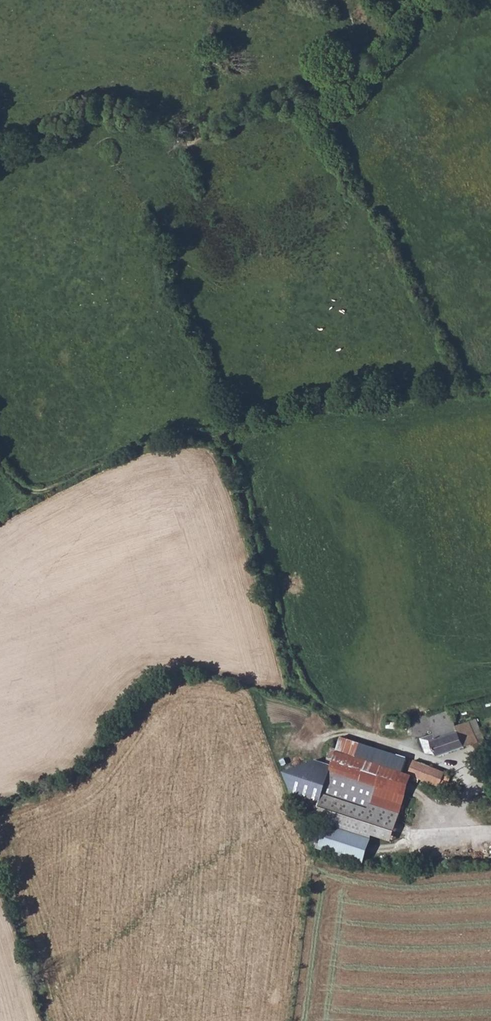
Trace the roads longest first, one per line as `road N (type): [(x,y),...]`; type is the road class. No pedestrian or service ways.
road 1 (track): [(490,387),(339,397),(202,433),(233,462),(303,692),(381,747)]
road 2 (track): [(0,459),(19,484),(48,490),(152,442),(202,433)]

